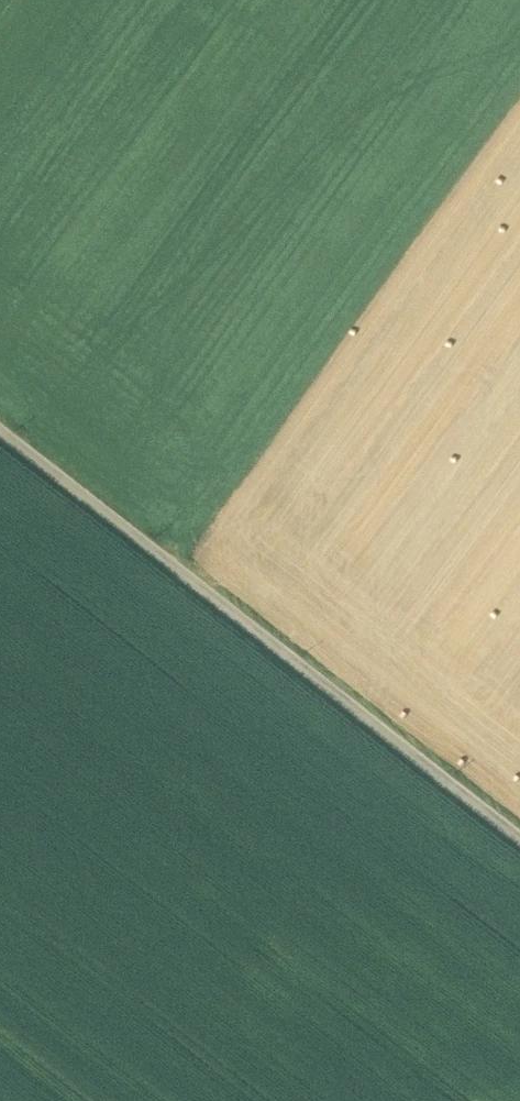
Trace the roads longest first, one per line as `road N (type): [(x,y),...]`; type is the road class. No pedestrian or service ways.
road 1 (unclassified): [(0,431),(519,840)]

